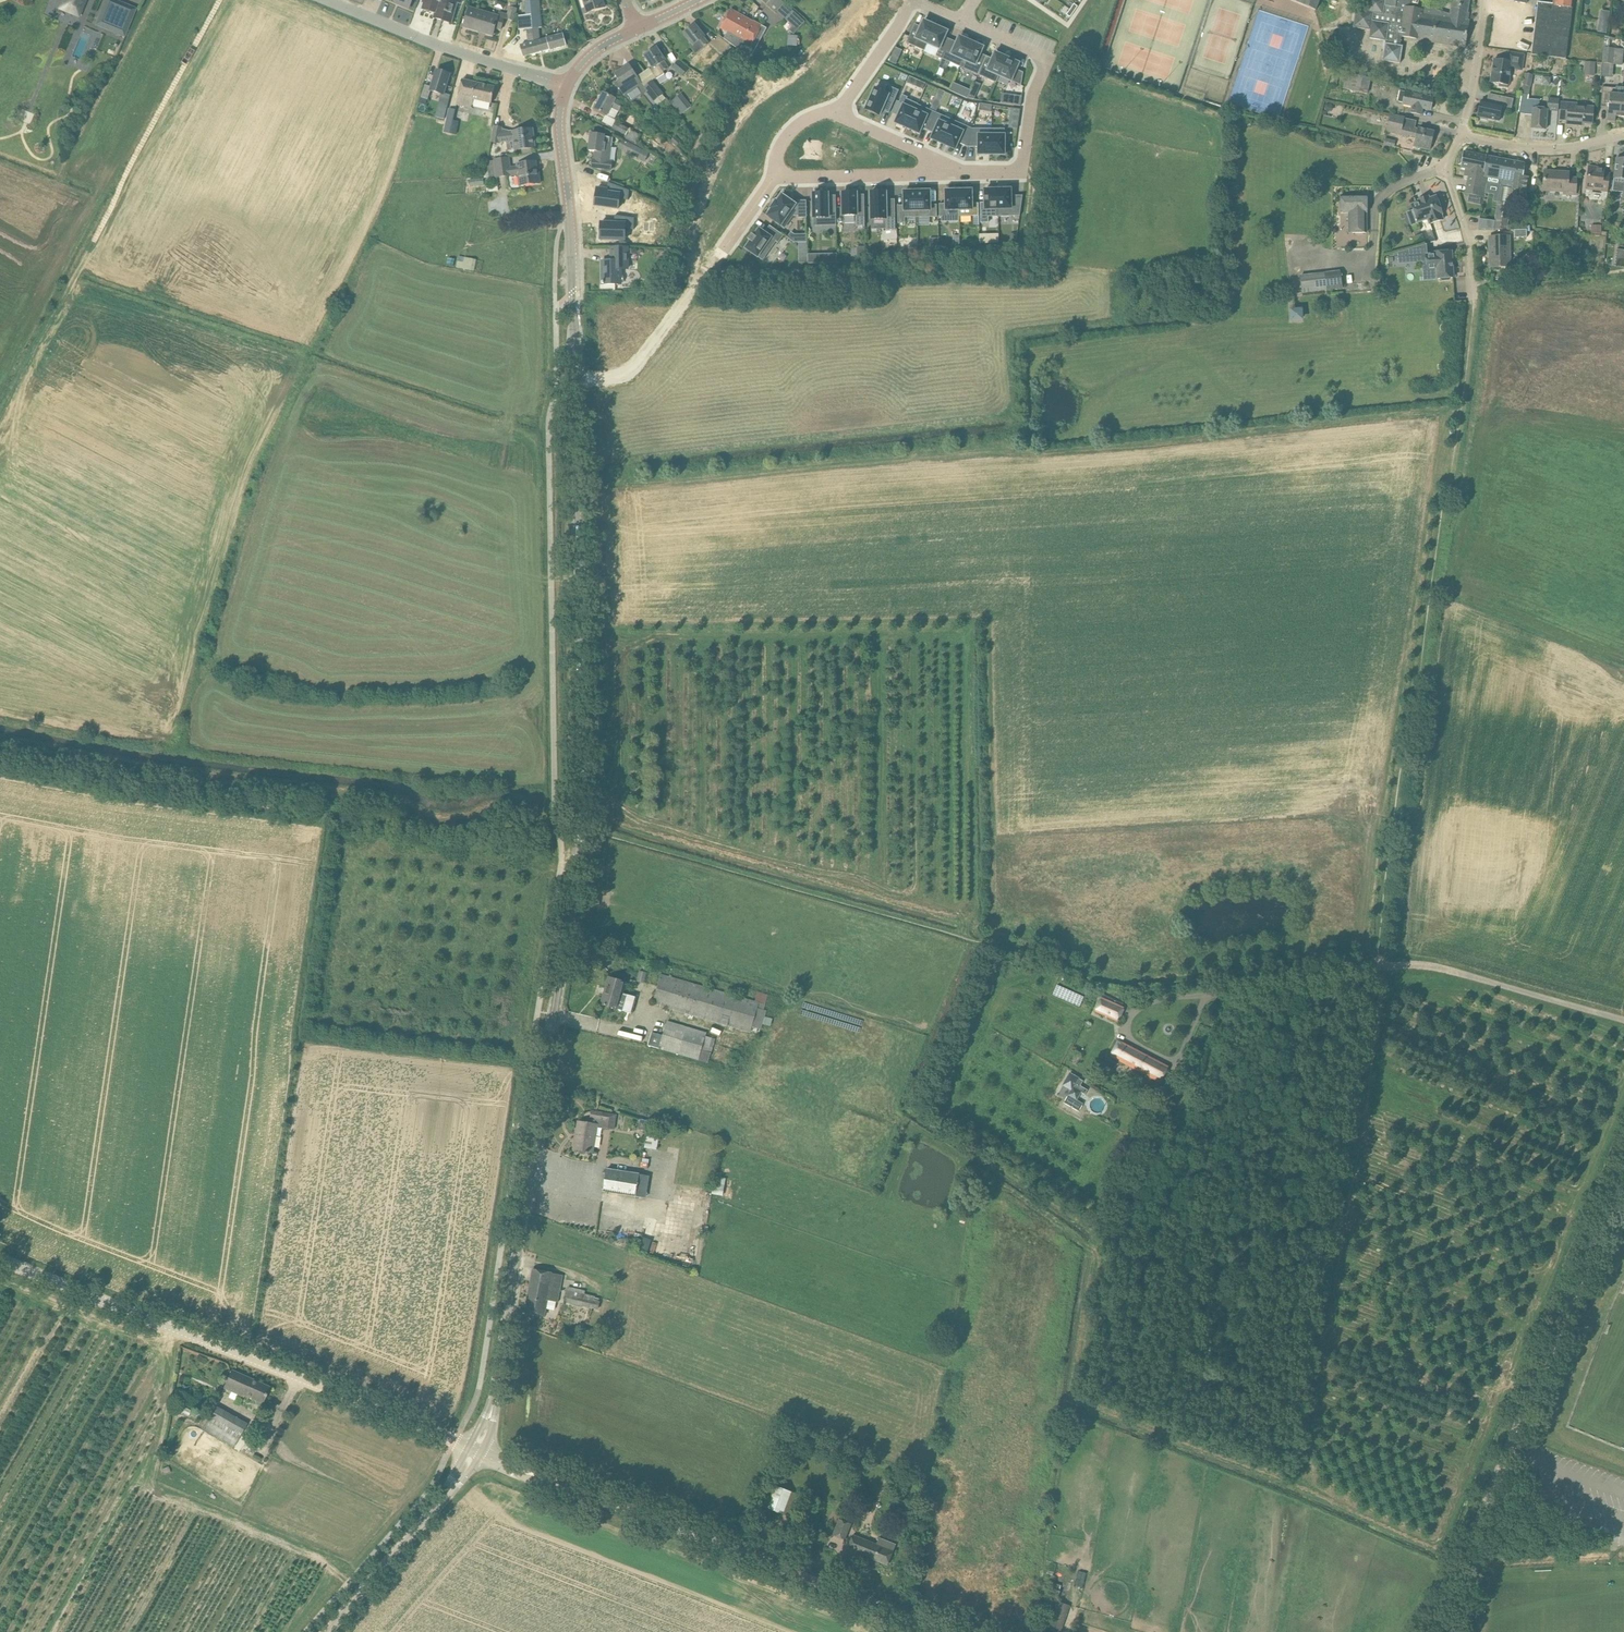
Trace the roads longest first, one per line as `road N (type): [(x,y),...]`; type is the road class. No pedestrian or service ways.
road 1 (tertiary): [(476,1451),(489,1427),(583,826),(572,292),(559,134),(567,85)]
road 2 (unclassified): [(476,1451),(0,1252)]
road 3 (unclassified): [(941,1631),(476,1451)]
road 4 (unclassified): [(1437,1631),(1623,1181)]
road 5 (unclassified): [(567,85),(473,59),(327,0)]
road 6 (track): [(1388,963),(1428,964),(1623,1019)]
road 7 (track): [(1155,1001),(1388,963)]
road 8 (tertiary): [(326,1631),(476,1451)]
road 9 (track): [(120,188),(220,0)]
road 10 (track): [(722,248),(633,368),(575,380)]
road 11 (residential): [(1047,58),(1018,161),(976,172),(930,160)]
road 12 (track): [(1206,994),(1174,1059),(1130,1038),(1132,1008),(1155,1001)]
road 13 (residential): [(930,160),(928,170),(914,174),(775,175)]
road 14 (residential): [(1623,137),(1529,148),(1462,136)]
road 15 (residential): [(1369,261),(1378,201),(1405,182),(1448,171)]
road 16 (residential): [(1462,136),(1481,0)]
road 17 (residential): [(913,2),(838,110)]
road 18 (residential): [(1473,299),(1448,171)]
road 19 (track): [(1374,853),(1363,923),(1372,951),(1388,963)]

